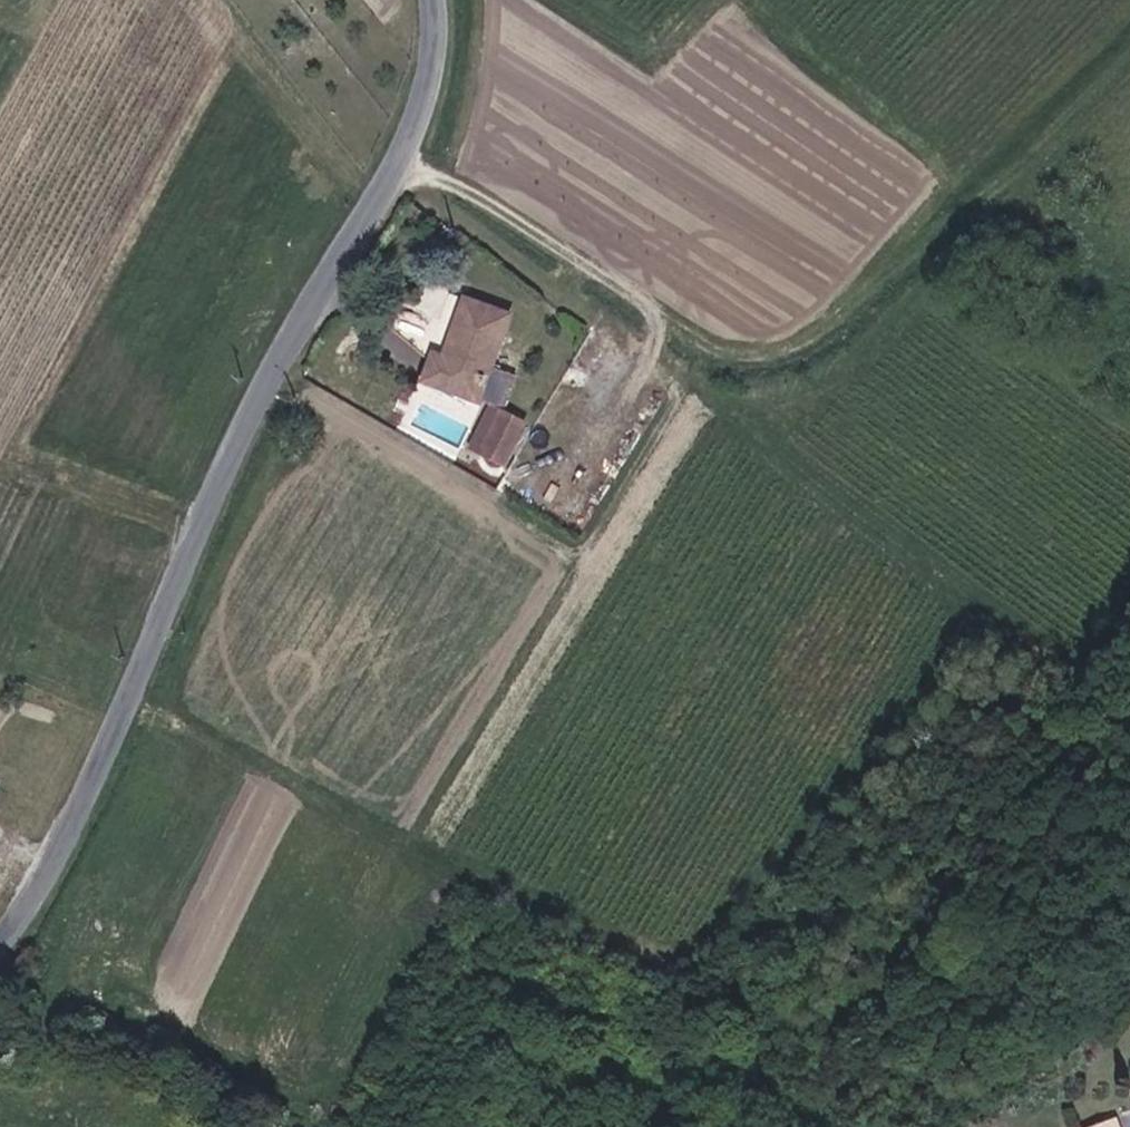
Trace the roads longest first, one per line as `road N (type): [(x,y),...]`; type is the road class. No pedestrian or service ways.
road 1 (unclassified): [(439,0),(445,25),(431,113),(269,401),(95,800),(29,918),(0,949)]

